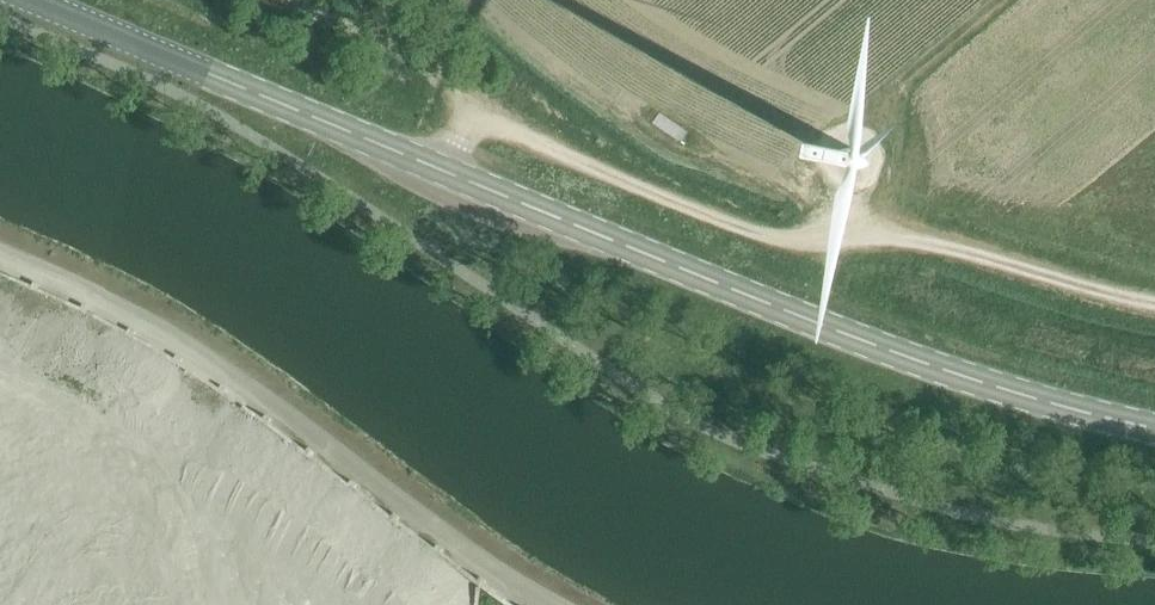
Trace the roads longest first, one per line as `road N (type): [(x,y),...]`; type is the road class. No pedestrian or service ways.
road 1 (tertiary): [(1154,426),(905,356),(32,0)]
road 2 (track): [(1154,302),(891,235),(807,240),(476,118)]

